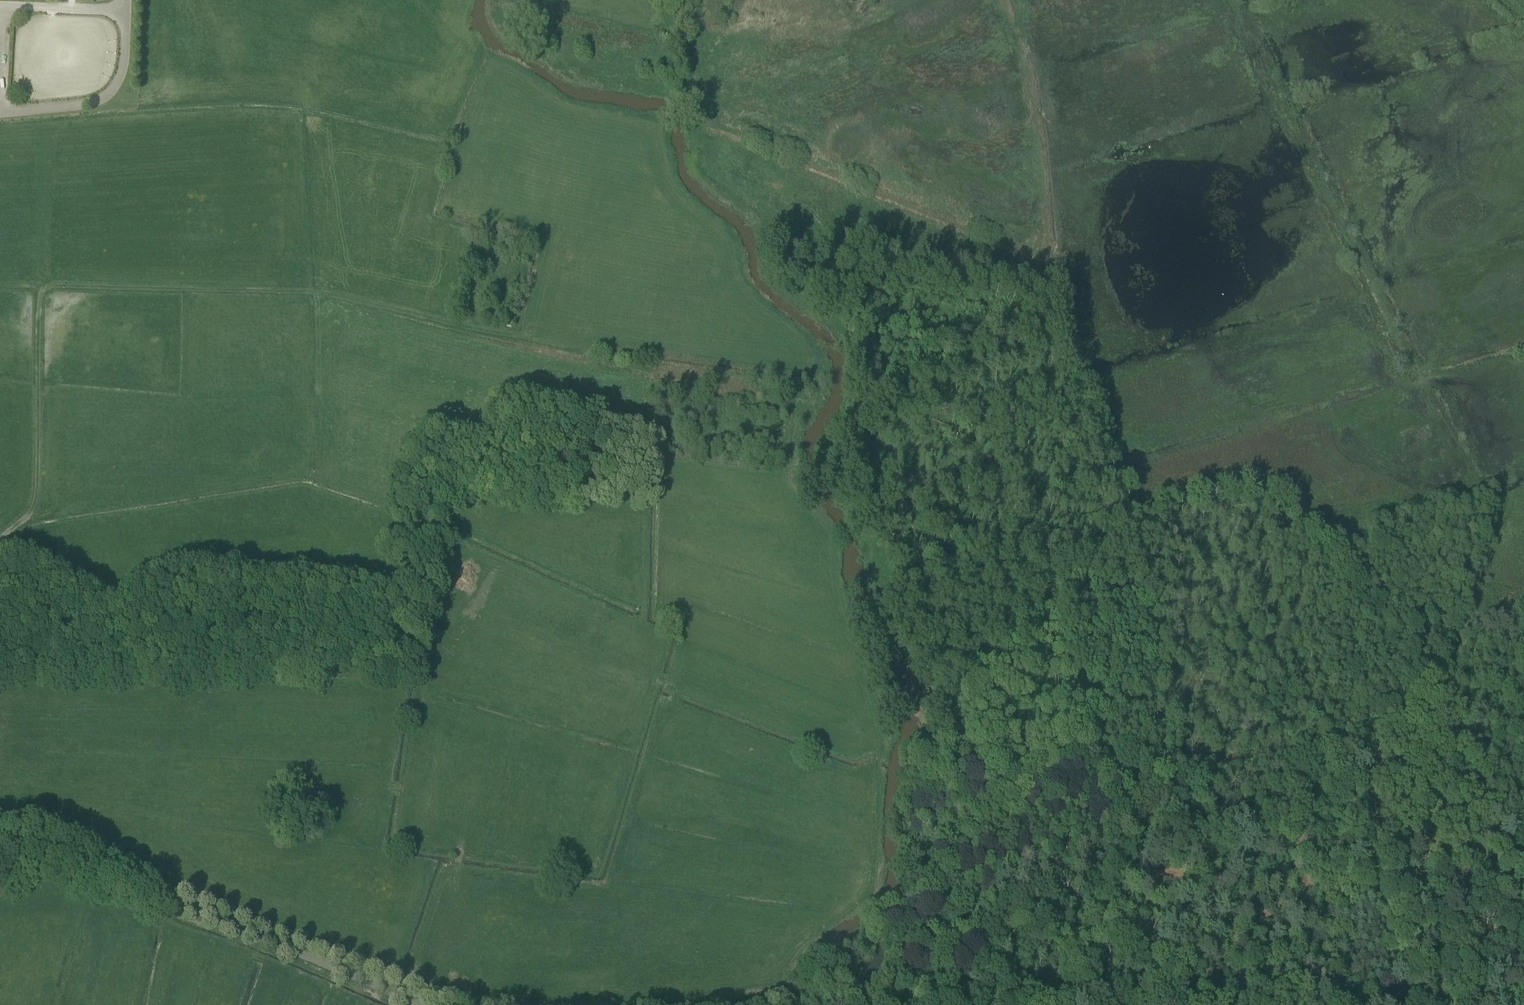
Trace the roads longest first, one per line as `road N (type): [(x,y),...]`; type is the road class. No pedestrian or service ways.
road 1 (track): [(39,286),(318,297),(511,341)]
road 2 (unclassified): [(421,1004),(82,860),(0,846)]
road 3 (track): [(39,286),(37,514),(0,539)]

